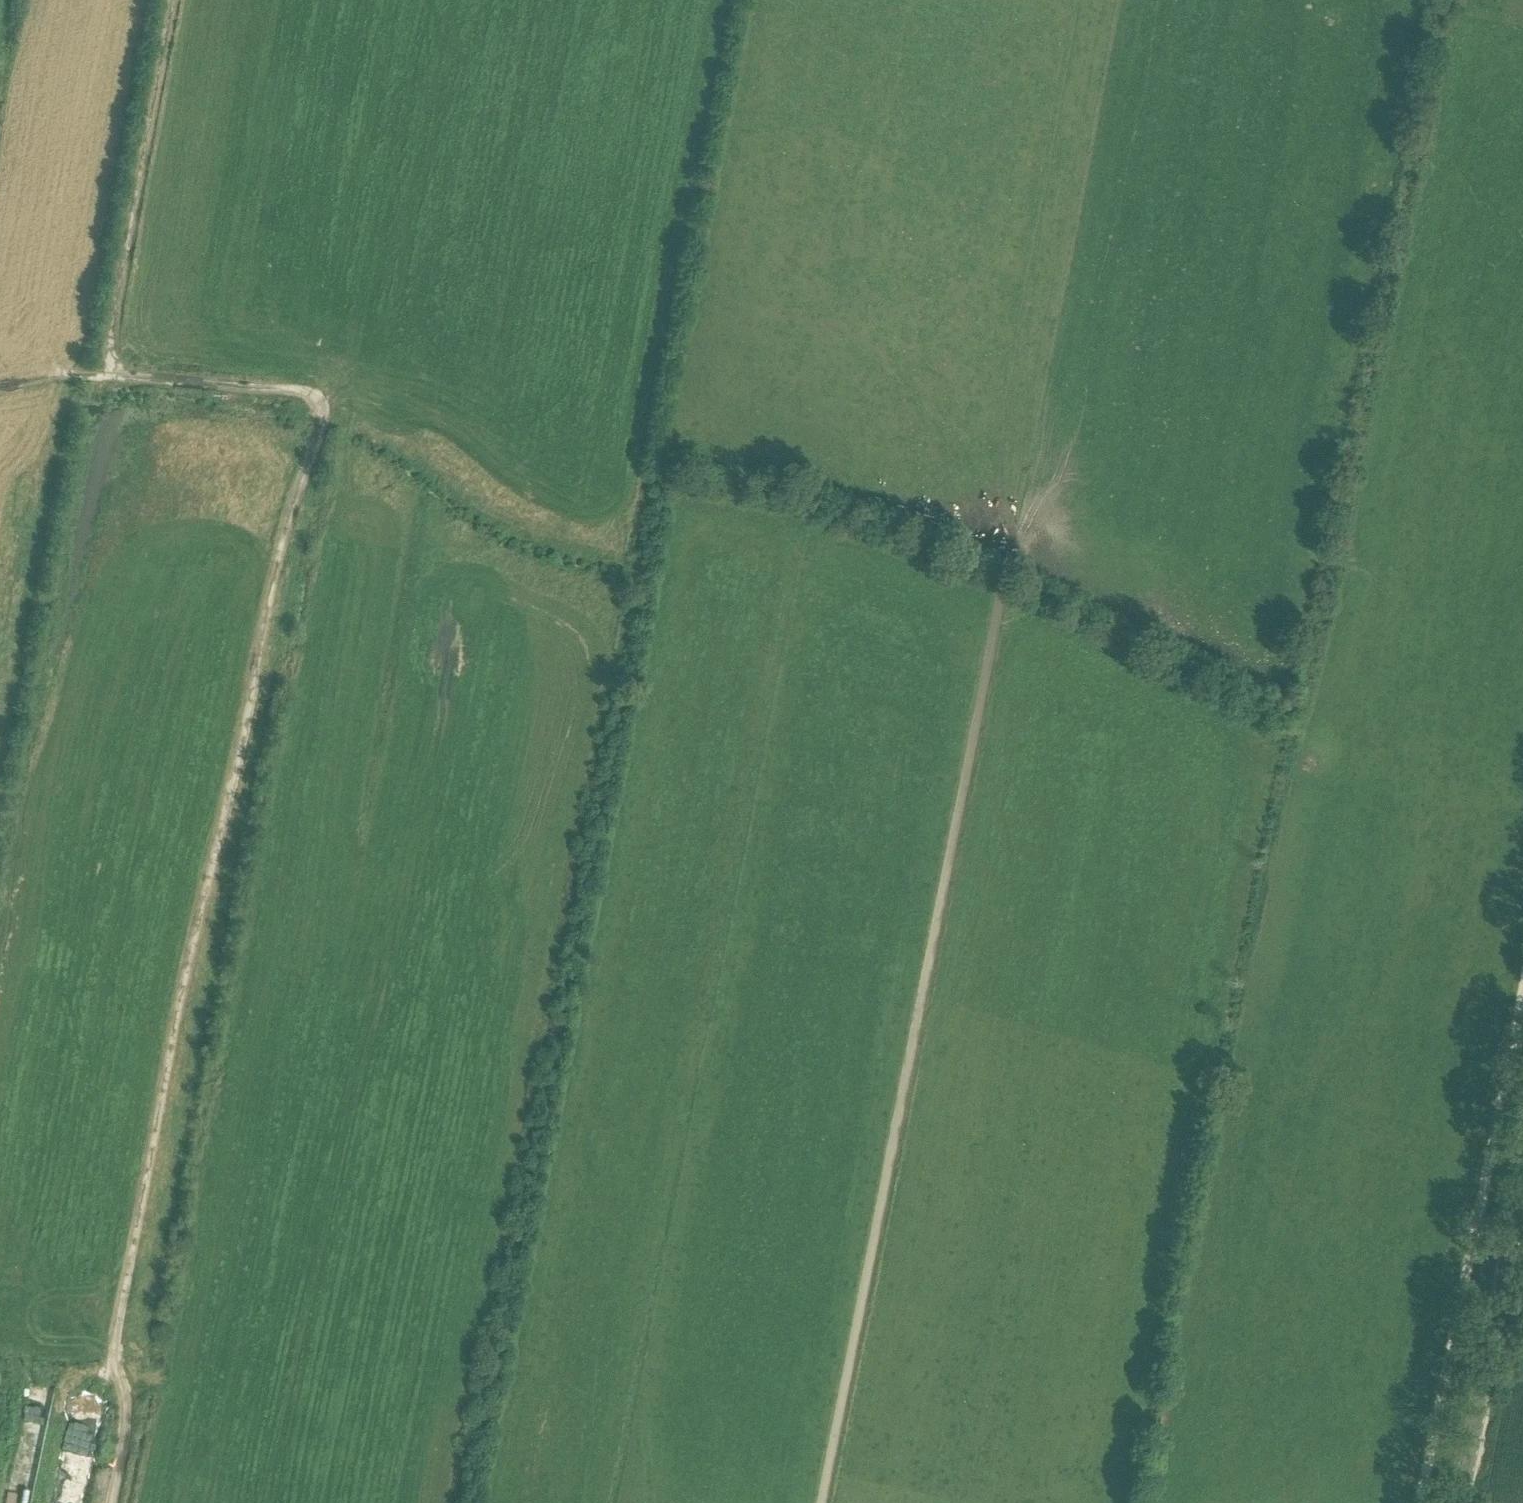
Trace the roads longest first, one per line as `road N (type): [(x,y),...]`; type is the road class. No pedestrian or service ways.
road 1 (tertiary): [(1458,1502),(1522,1175)]

